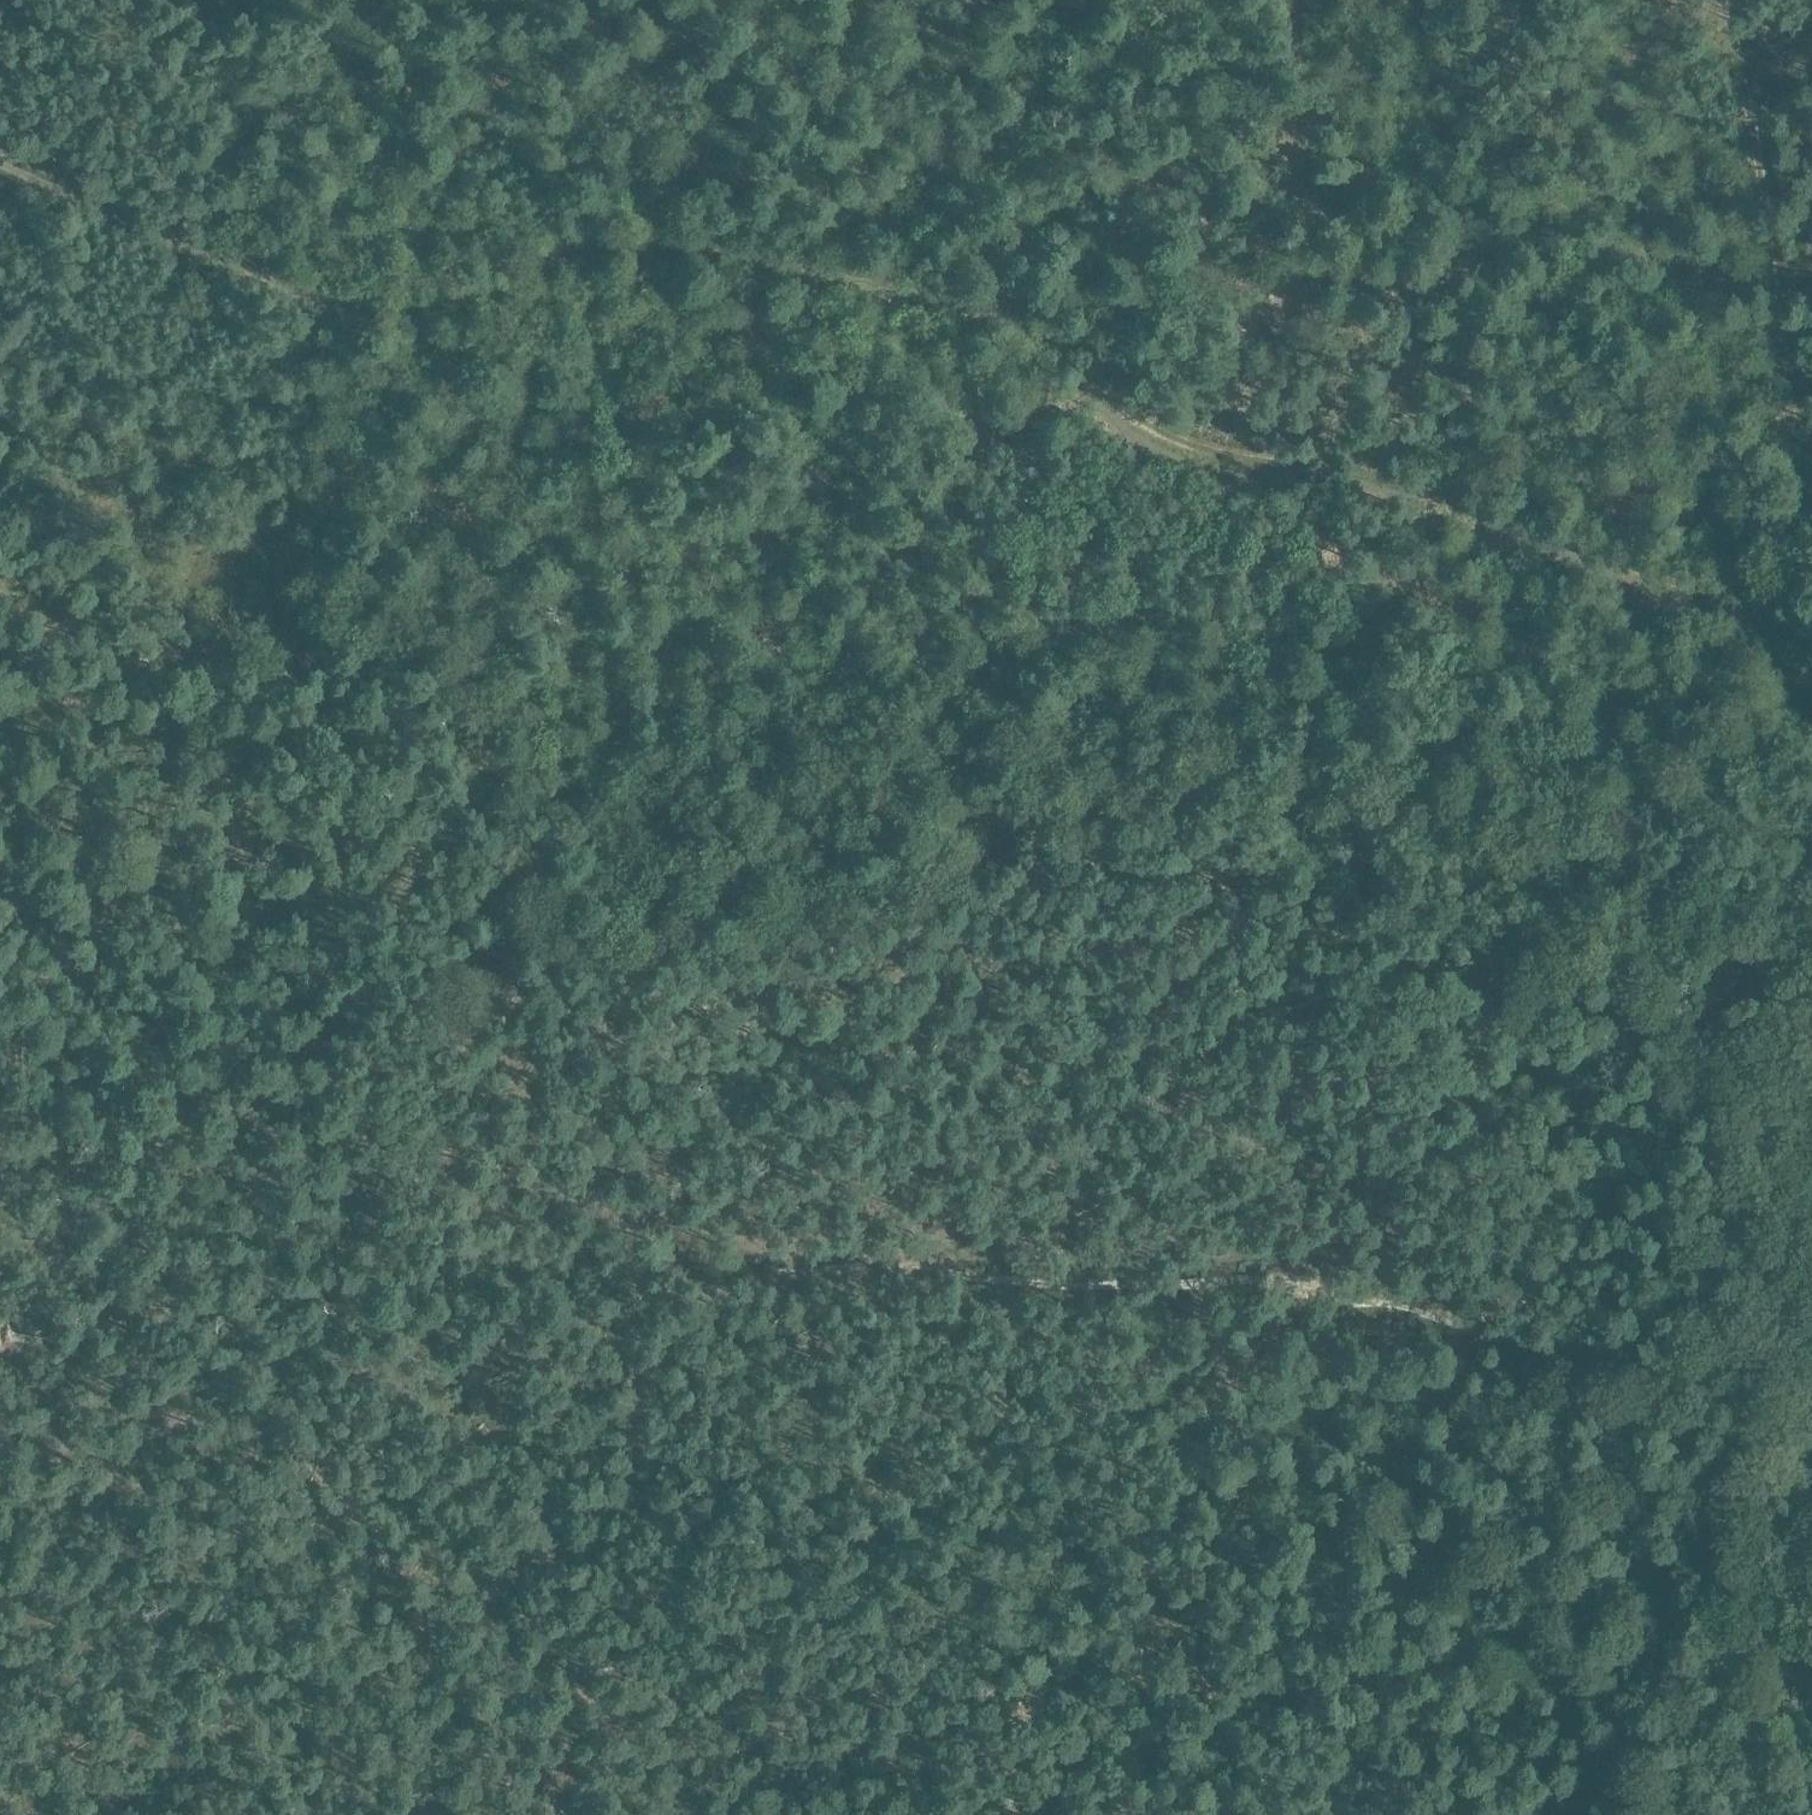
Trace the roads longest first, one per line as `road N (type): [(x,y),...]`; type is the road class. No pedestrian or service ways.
road 1 (track): [(1788,644),(1794,492),(1780,336),(1748,112),(1722,0)]
road 2 (track): [(1811,1516),(1752,1814)]

